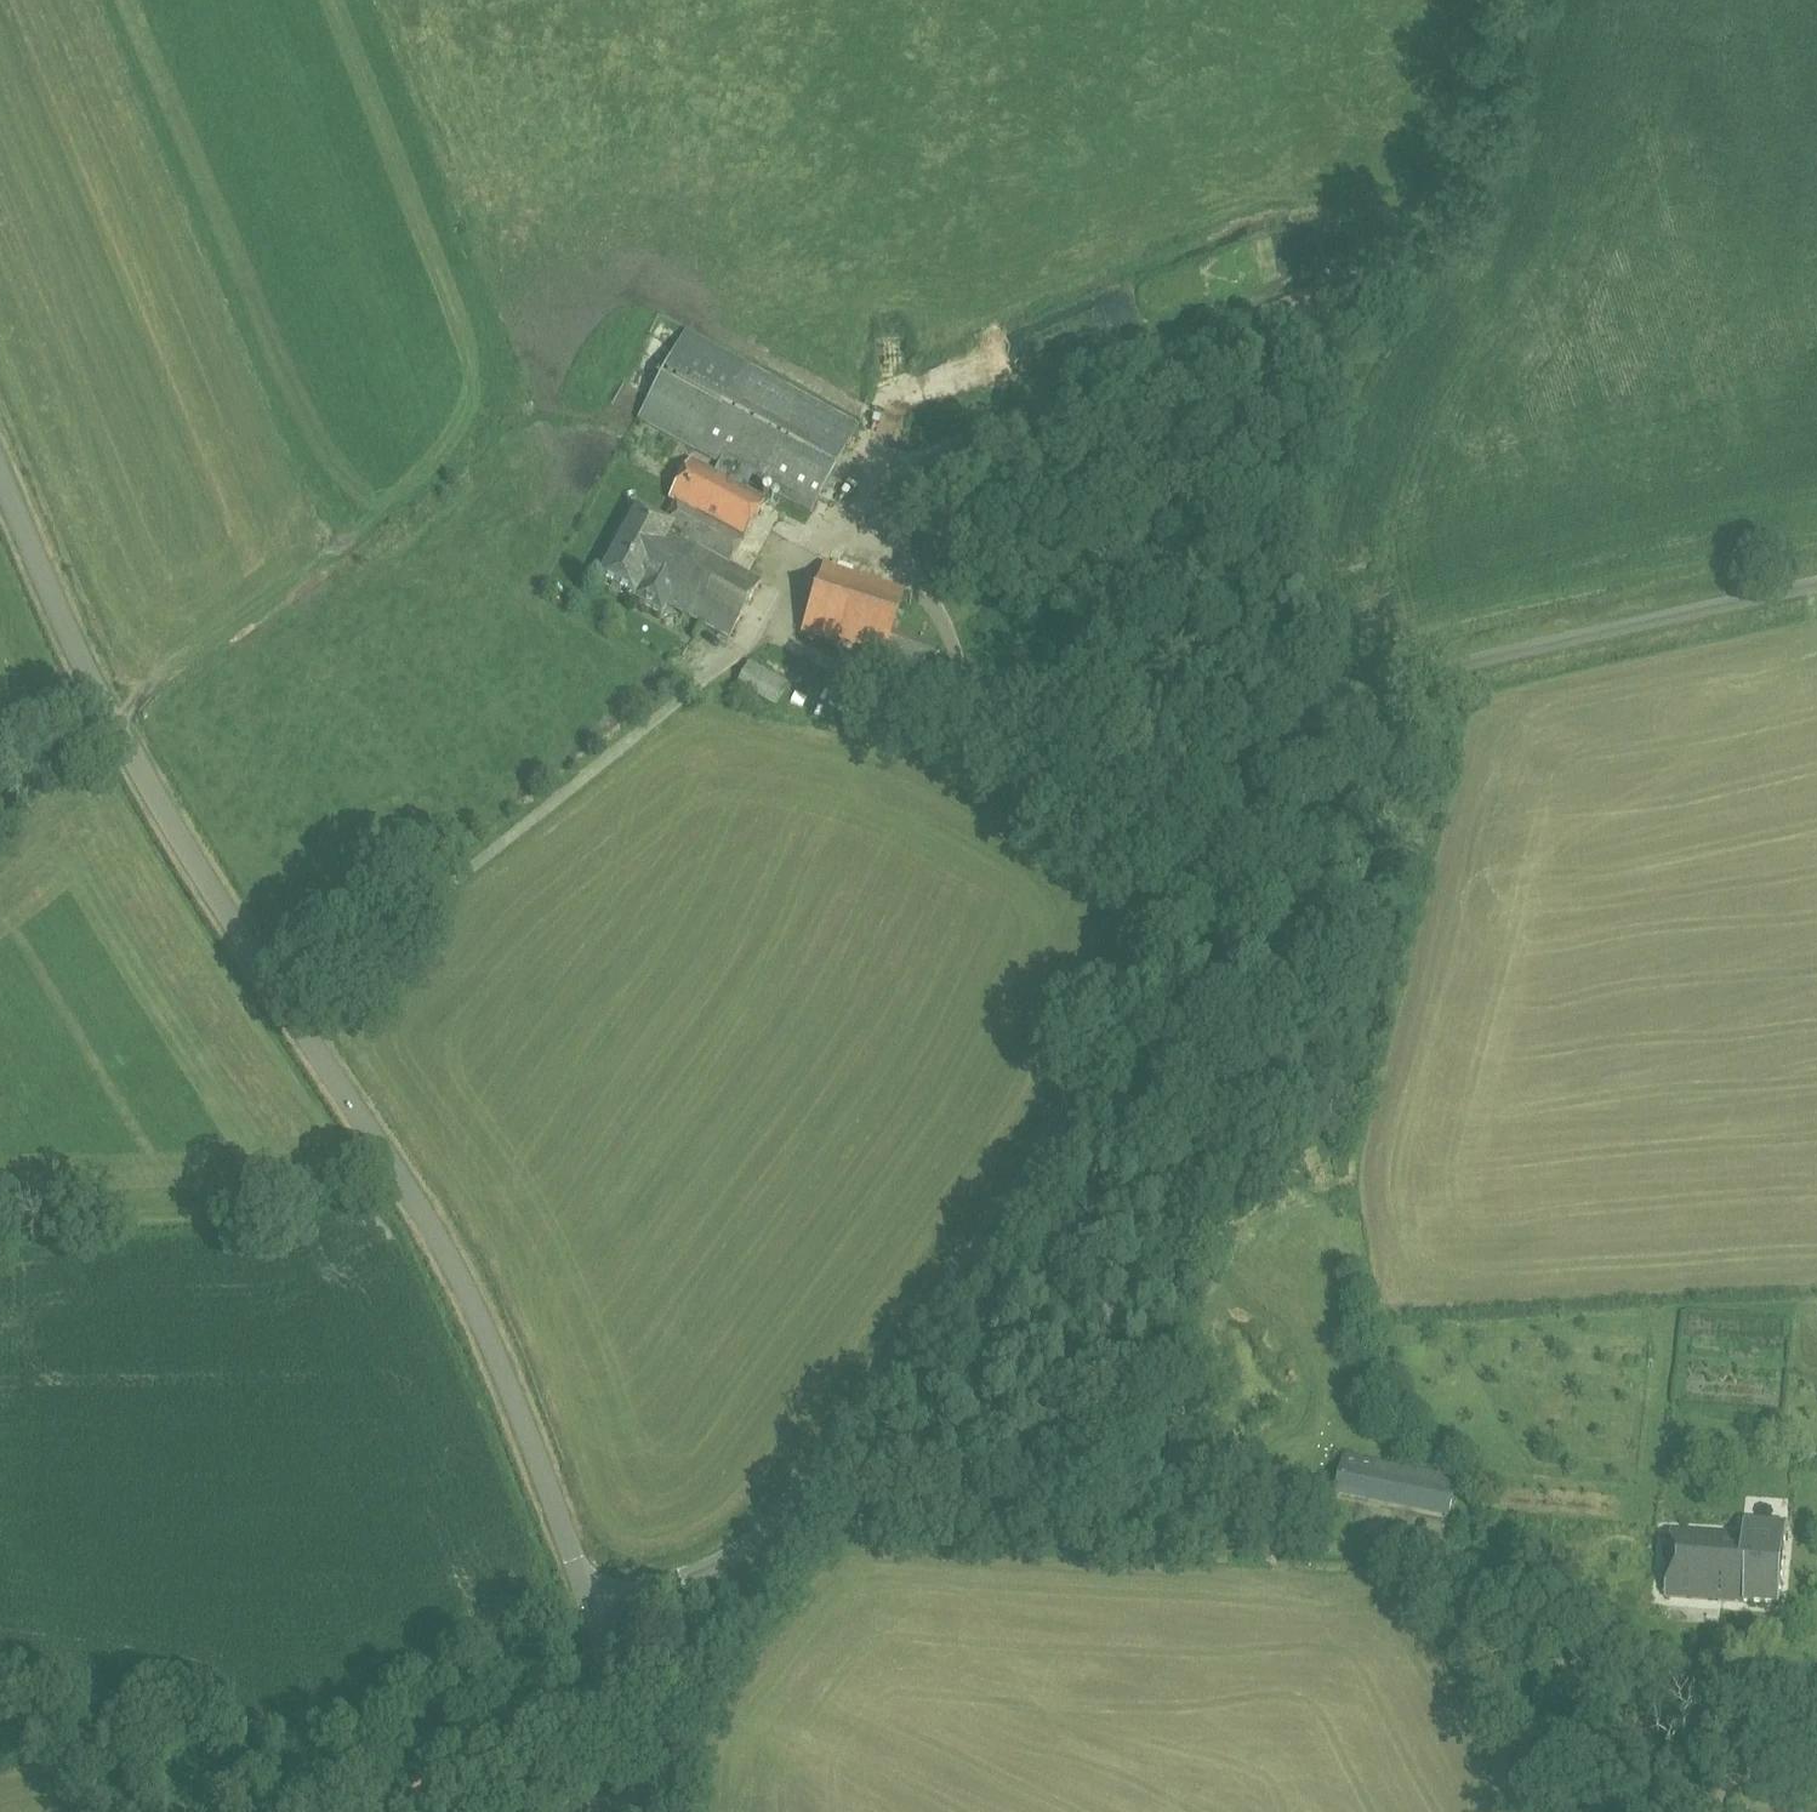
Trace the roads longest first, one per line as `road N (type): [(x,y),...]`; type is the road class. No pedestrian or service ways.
road 1 (unclassified): [(776,1516),(961,1270),(1071,1102),(1184,857),(1296,744),(1337,714),(1428,670),(1816,576)]
road 2 (unclassified): [(592,1610),(512,1385),(460,1286),(147,787),(74,649),(0,476)]
road 3 (unclassified): [(1390,1551),(776,1516)]
road 4 (track): [(1184,857),(995,740),(966,667),(898,563),(814,539)]
road 5 (track): [(247,1811),(210,1774),(85,1749),(0,1743)]
road 6 (unclassified): [(592,1610),(714,1564),(776,1516)]
road 7 (unclassified): [(644,1811),(592,1610)]
road 8 (track): [(626,1750),(463,1811)]

